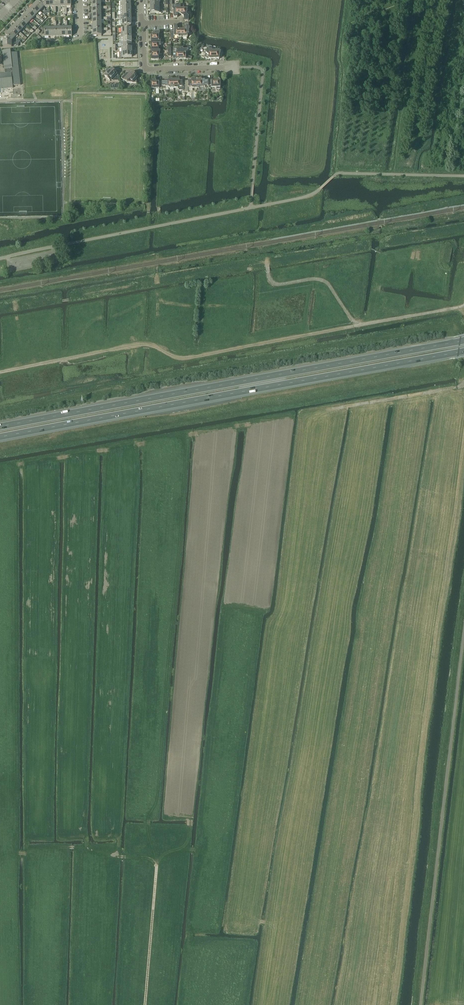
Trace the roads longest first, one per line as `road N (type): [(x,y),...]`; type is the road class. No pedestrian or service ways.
road 1 (track): [(0,372),(141,344),(204,356),(463,306)]
road 2 (trunk): [(463,341),(0,427)]
road 3 (trunk): [(0,437),(463,351)]
road 4 (track): [(145,1004),(156,867)]
road 5 (track): [(329,409),(463,385)]
road 6 (track): [(357,325),(326,282),(276,284),(267,267)]

